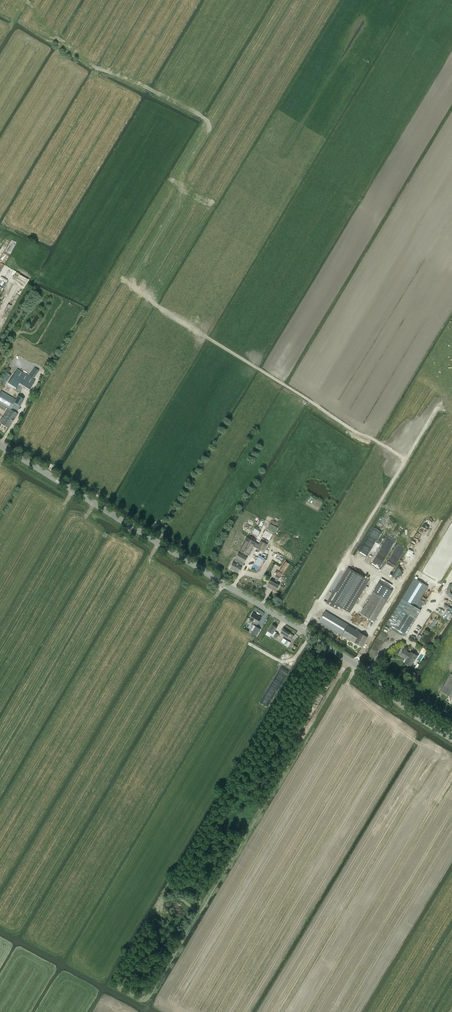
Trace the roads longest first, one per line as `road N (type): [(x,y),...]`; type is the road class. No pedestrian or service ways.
road 1 (tertiary): [(451,739),(302,630),(0,445)]
road 2 (track): [(202,906),(349,661)]
road 3 (track): [(302,630),(437,409),(444,410)]
road 4 (track): [(406,460),(205,336)]

